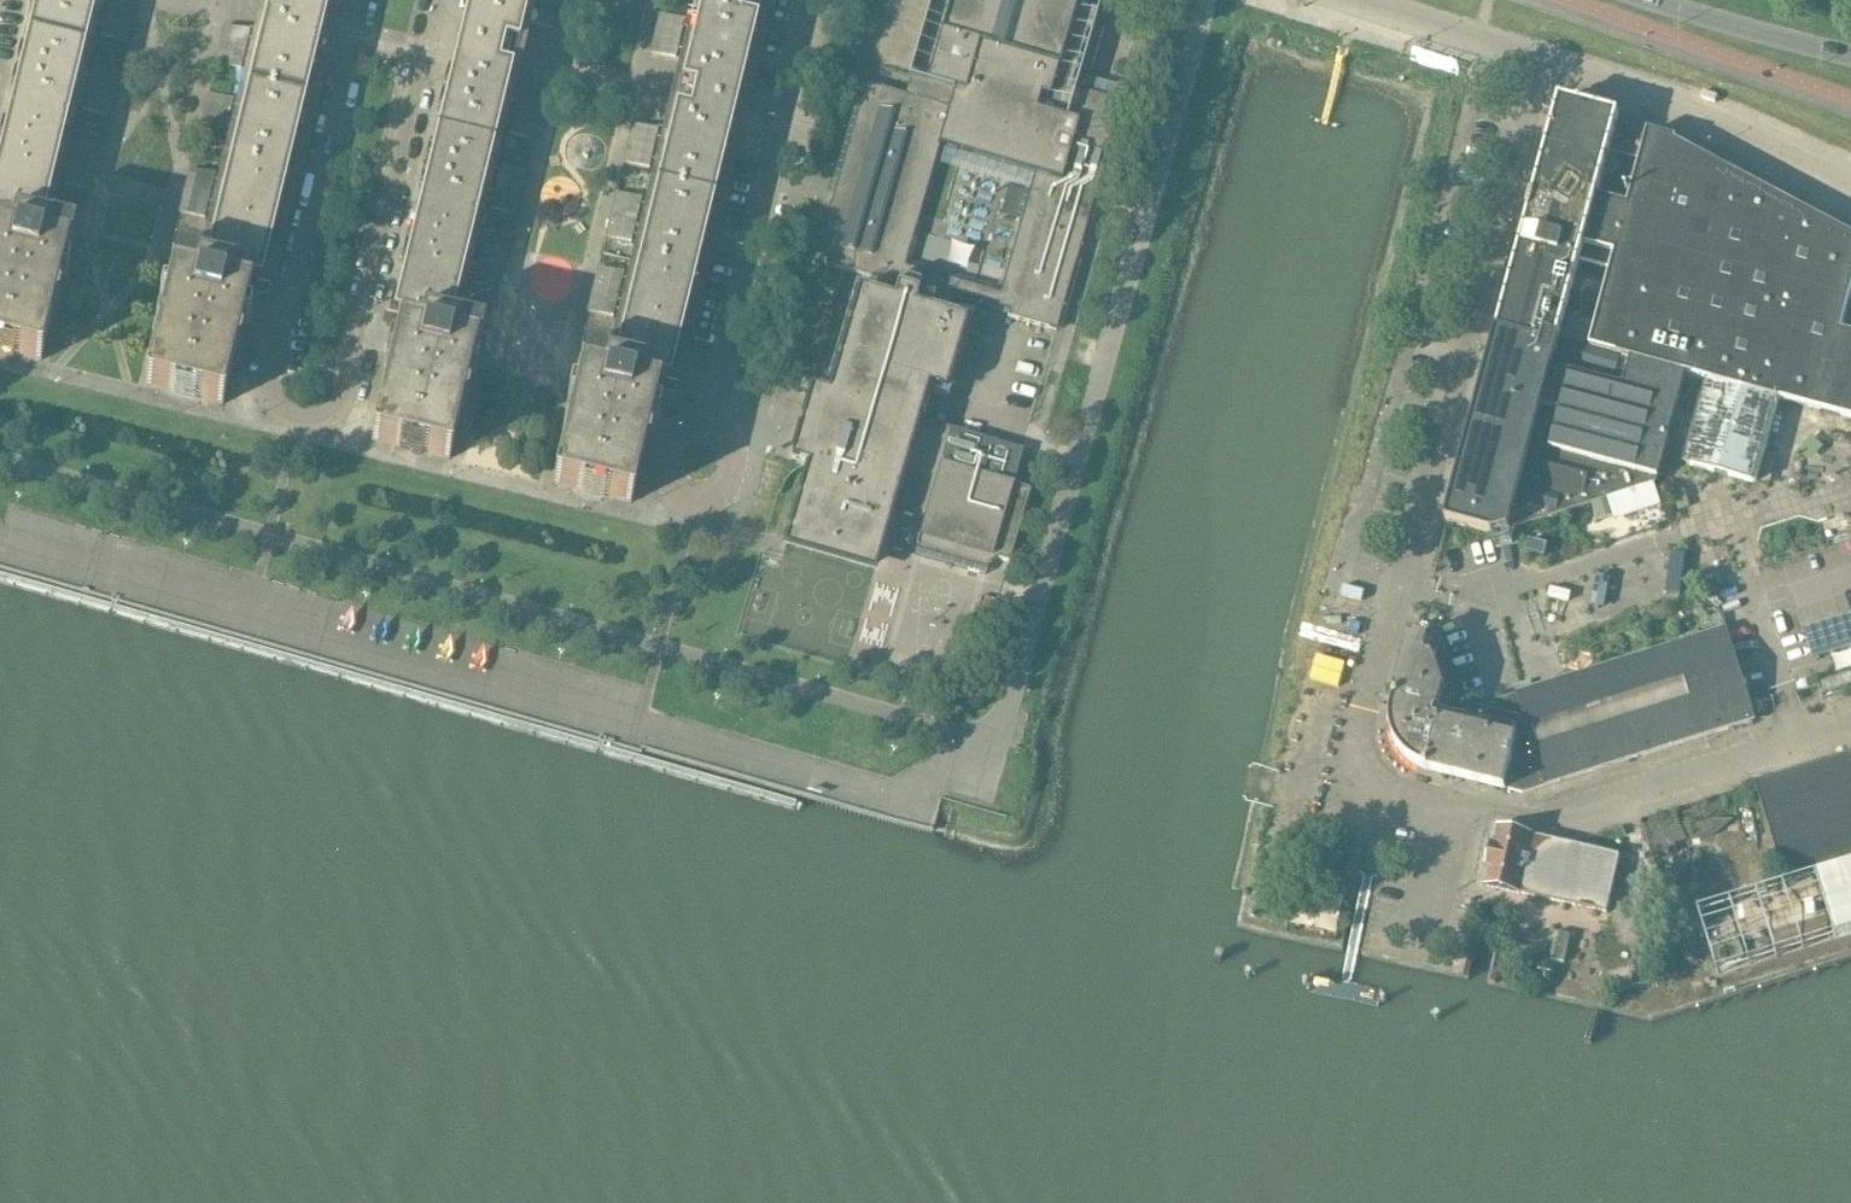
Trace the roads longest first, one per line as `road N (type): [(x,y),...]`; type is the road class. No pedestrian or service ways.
road 1 (residential): [(365,0),(274,370),(279,408),(303,426),(336,416),(349,391),(444,0)]
road 2 (unclassified): [(1448,813),(1352,795),(1363,703),(1539,56)]
road 3 (unclassified): [(1014,657),(1202,0)]
road 4 (residential): [(811,0),(705,429)]
road 5 (unclassified): [(1448,813),(1540,819),(1850,724)]
road 6 (unclassified): [(1850,189),(1647,91),(1539,56)]
road 7 (residential): [(705,429),(680,431),(661,447),(660,484),(677,501),(715,500),(732,481),(732,455),(717,434)]
road 8 (secondary): [(1646,0),(1850,59)]
road 9 (unclassified): [(1539,56),(1350,0)]
road 10 (unclassified): [(1414,943),(1448,813)]

